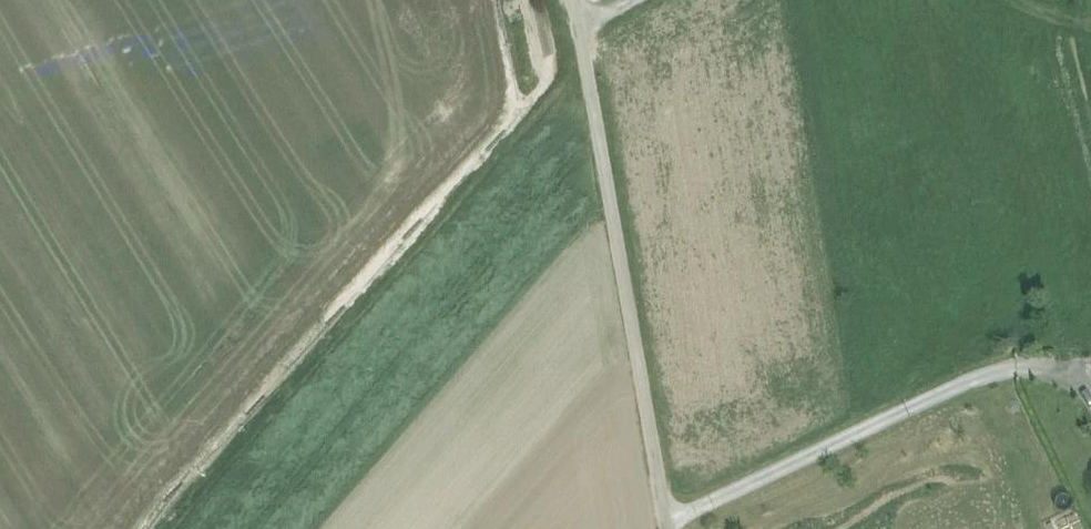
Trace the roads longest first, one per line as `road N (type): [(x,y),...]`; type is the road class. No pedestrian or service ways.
road 1 (unclassified): [(670,528),(575,0)]

